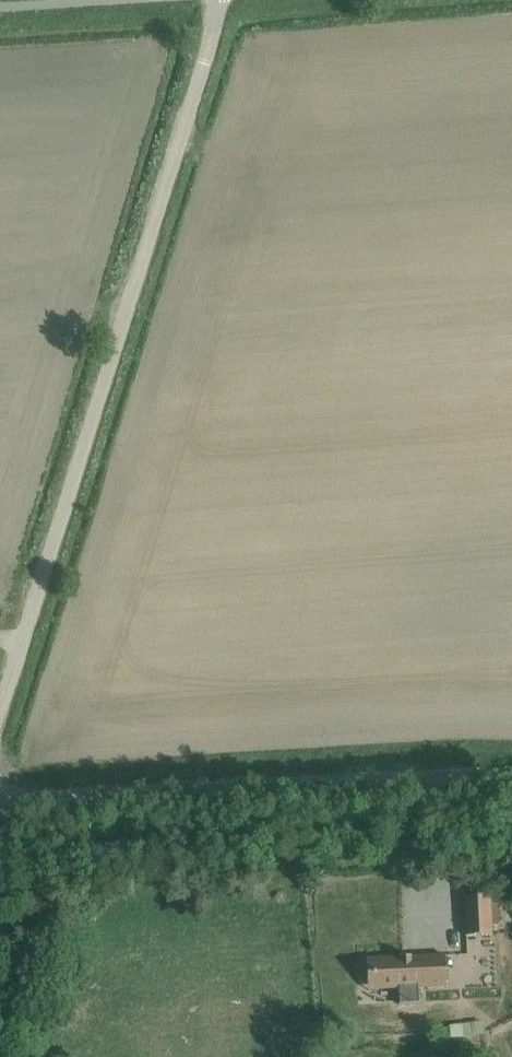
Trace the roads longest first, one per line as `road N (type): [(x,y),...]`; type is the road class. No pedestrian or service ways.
road 1 (unclassified): [(0,698),(219,0)]
road 2 (unclassified): [(0,799),(511,776)]

